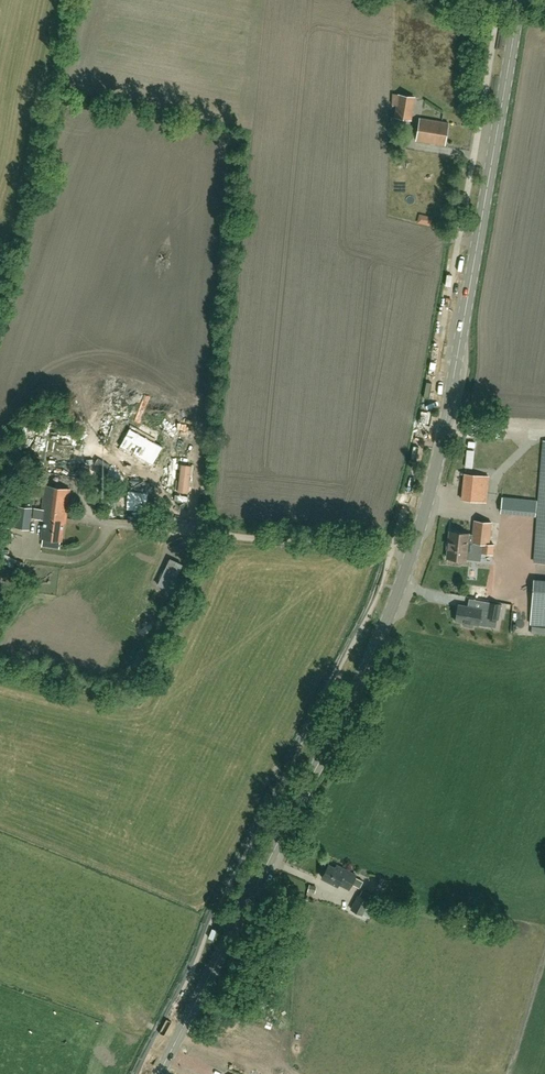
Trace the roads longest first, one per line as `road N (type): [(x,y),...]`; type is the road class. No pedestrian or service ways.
road 1 (tertiary): [(159,1073),(388,626),(413,551),(473,284),(520,0)]

